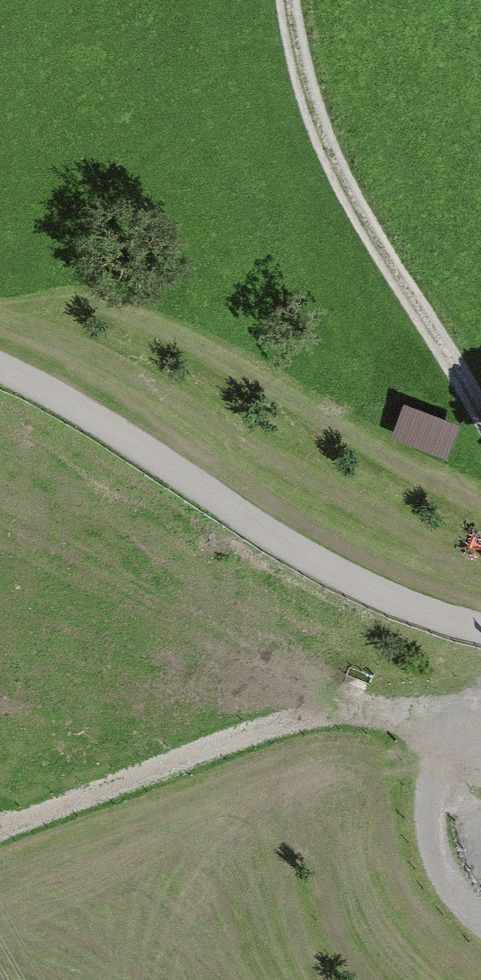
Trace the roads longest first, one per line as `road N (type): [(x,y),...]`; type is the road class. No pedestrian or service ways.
road 1 (track): [(0,369),(367,588),(480,628)]
road 2 (track): [(451,731),(393,710),(319,713),(0,830)]
road 3 (track): [(480,400),(346,190),(294,60),(287,0)]
road 4 (track): [(480,924),(449,895),(430,811),(451,731),(480,714)]

